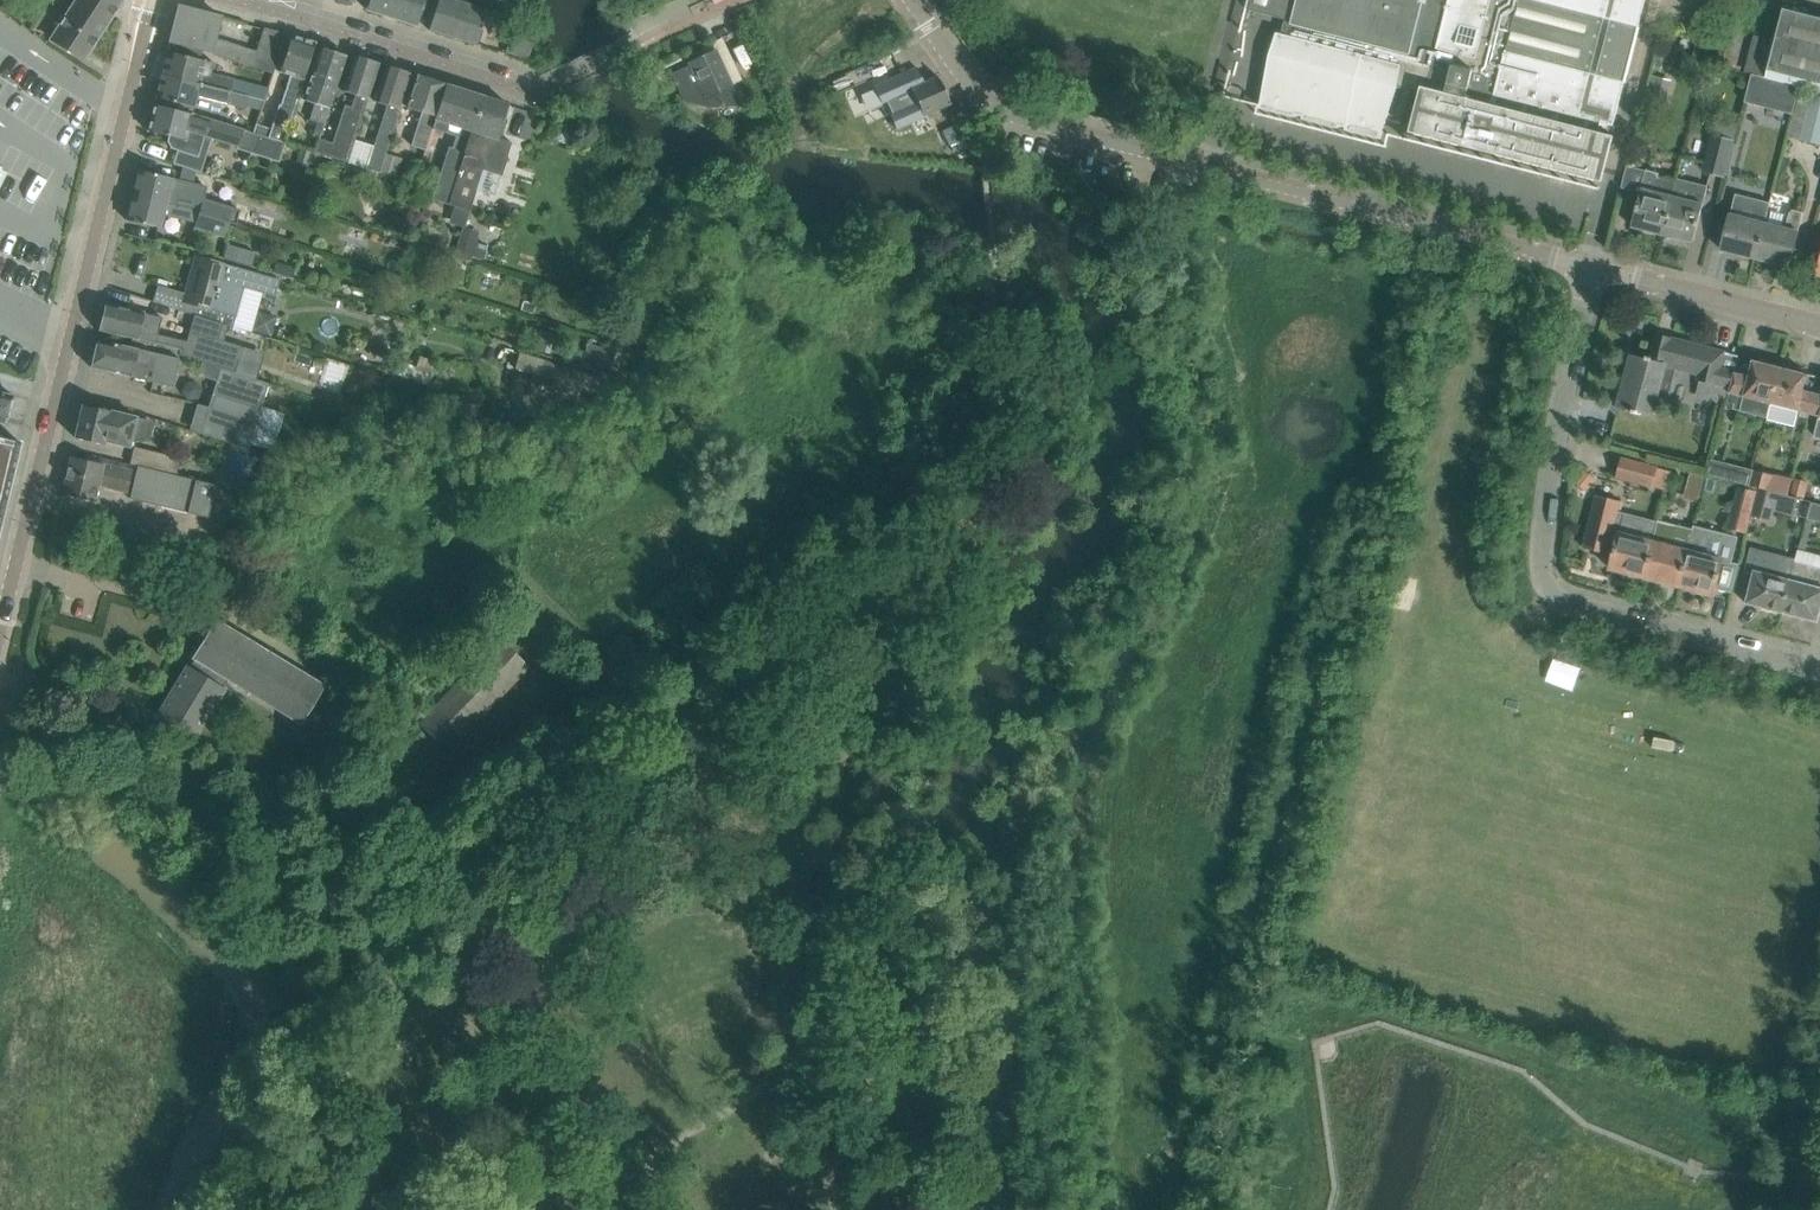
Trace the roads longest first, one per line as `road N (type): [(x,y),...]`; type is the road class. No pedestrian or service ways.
road 1 (residential): [(1595,265),(1013,111),(958,71),(908,0)]
road 2 (residential): [(0,633),(152,0)]
road 3 (residential): [(1819,669),(1566,604),(1551,593),(1542,564),(1552,467),(1595,265)]
road 4 (residential): [(534,88),(231,0)]
road 5 (residential): [(1819,324),(1595,265)]

